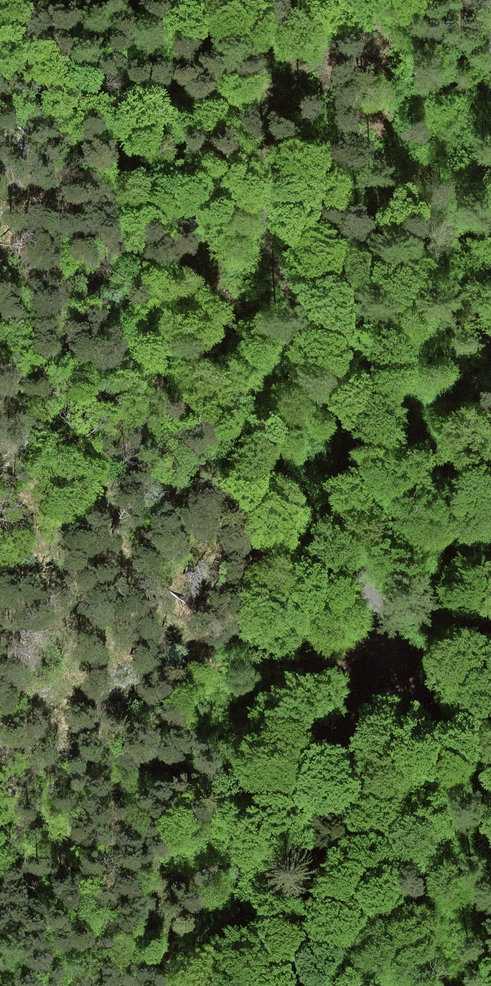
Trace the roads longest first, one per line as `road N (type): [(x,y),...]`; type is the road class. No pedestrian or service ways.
road 1 (track): [(490,229),(427,266),(401,301),(350,436),(345,535),(386,663)]
road 2 (track): [(386,663),(315,865),(289,985)]

